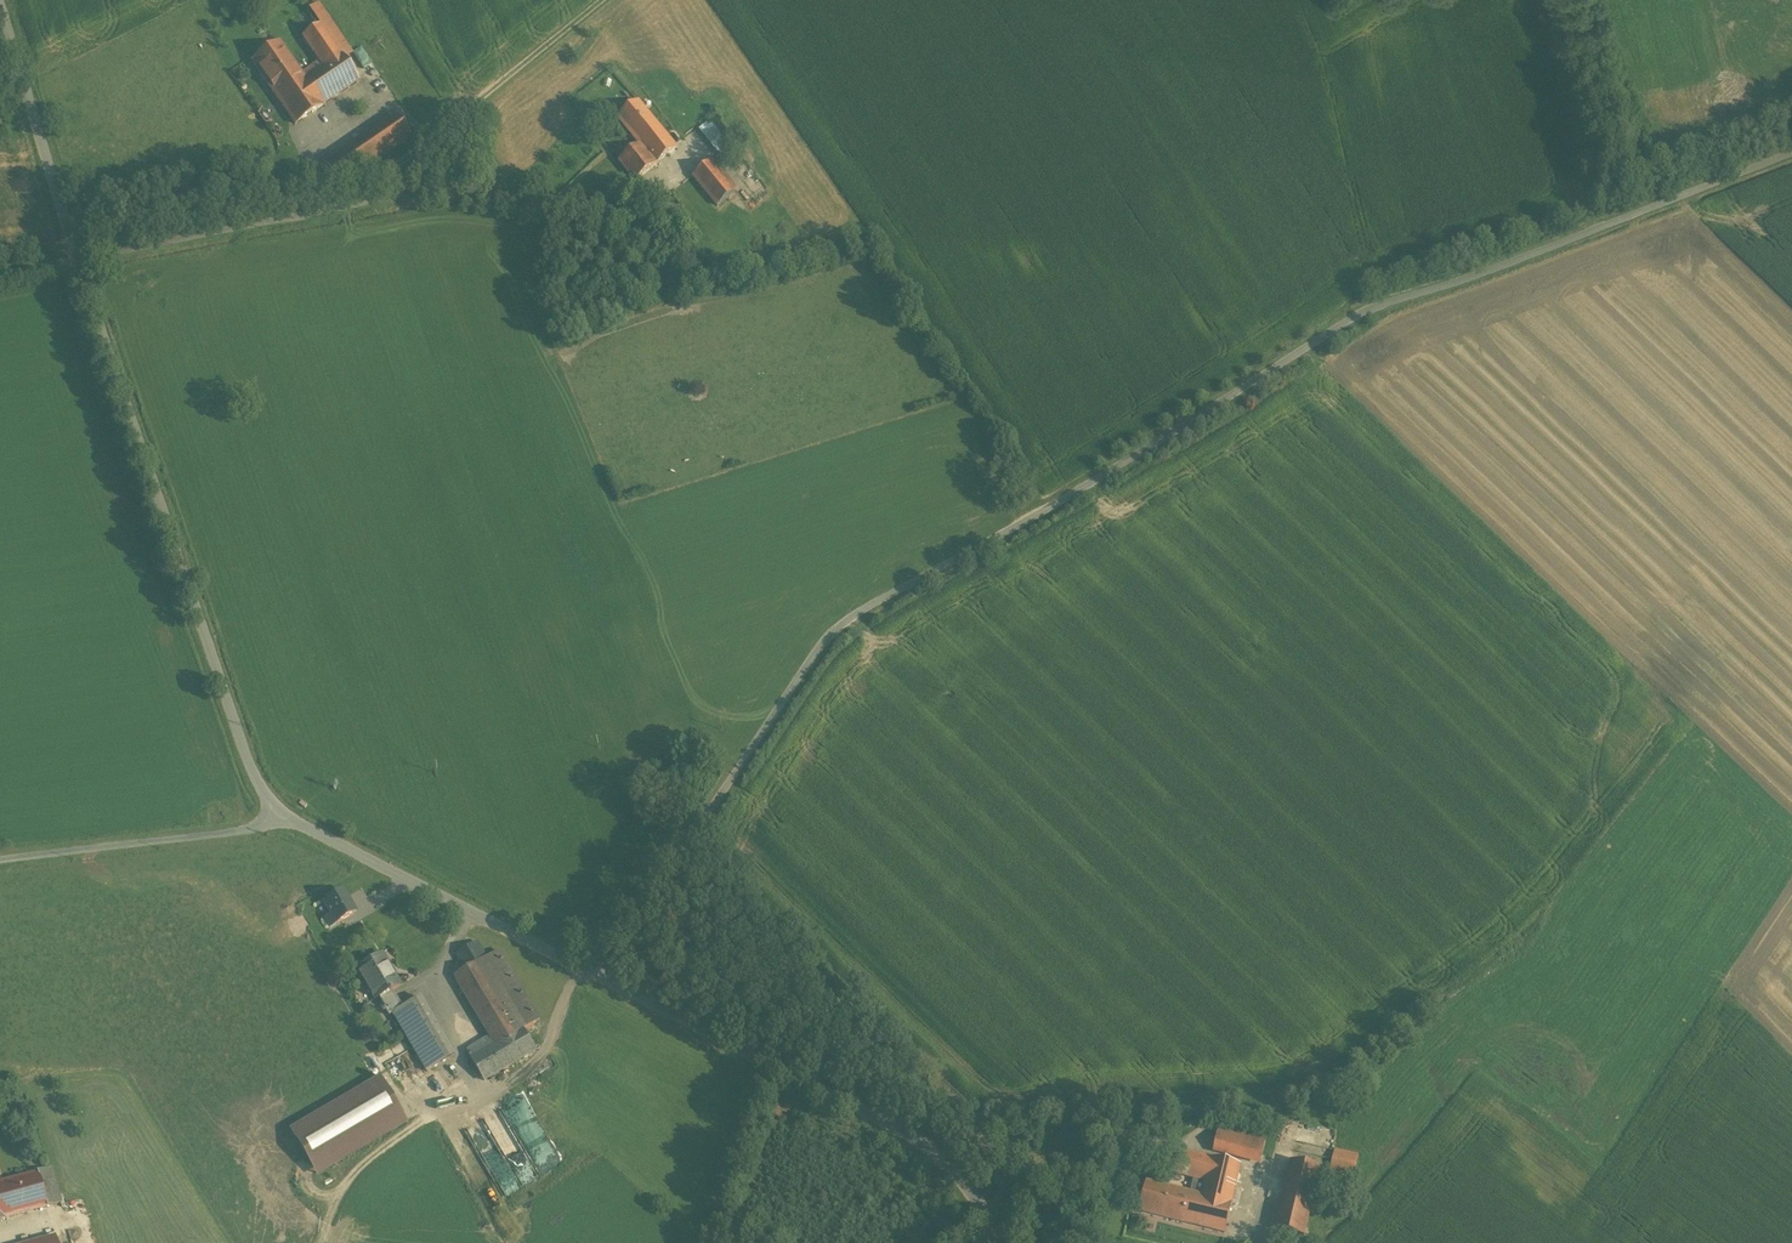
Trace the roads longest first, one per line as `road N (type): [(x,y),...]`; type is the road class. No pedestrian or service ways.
road 1 (unclassified): [(586,970),(695,832),(822,644),(854,615),(1055,504),(1353,312),(1791,152)]
road 2 (unclassified): [(0,2),(249,764),(283,814)]
road 3 (unclassified): [(586,970),(919,1138),(972,1192),(998,1242)]
road 4 (track): [(1283,1145),(1289,1123),(1275,1100),(1093,1106),(1058,1117),(1037,1134),(1016,1177),(983,1211)]
road 5 (unclassified): [(283,814),(586,970)]
road 6 (track): [(378,198),(389,172),(601,0)]
road 7 (unclassified): [(0,860),(255,828),(283,814)]
road 8 (track): [(1600,227),(1544,0)]
road 9 (track): [(1590,197),(1791,102)]
road 10 (track): [(1023,1161),(1081,1140),(1178,1145)]

